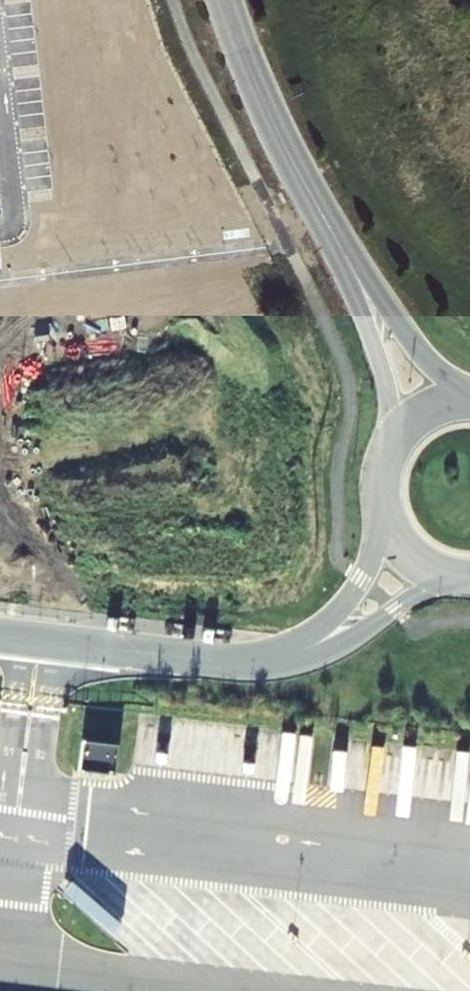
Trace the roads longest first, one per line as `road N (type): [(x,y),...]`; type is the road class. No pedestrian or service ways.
road 1 (secondary): [(225,0),(264,109),(375,314)]
road 2 (unclassified): [(336,637),(303,654),(253,664),(0,639)]
road 3 (unclassified): [(336,637),(469,578)]
road 4 (unclassified): [(383,514),(336,637)]
road 5 (secondary): [(469,393),(442,378),(375,314)]
road 6 (secondary): [(375,314),(392,436)]

